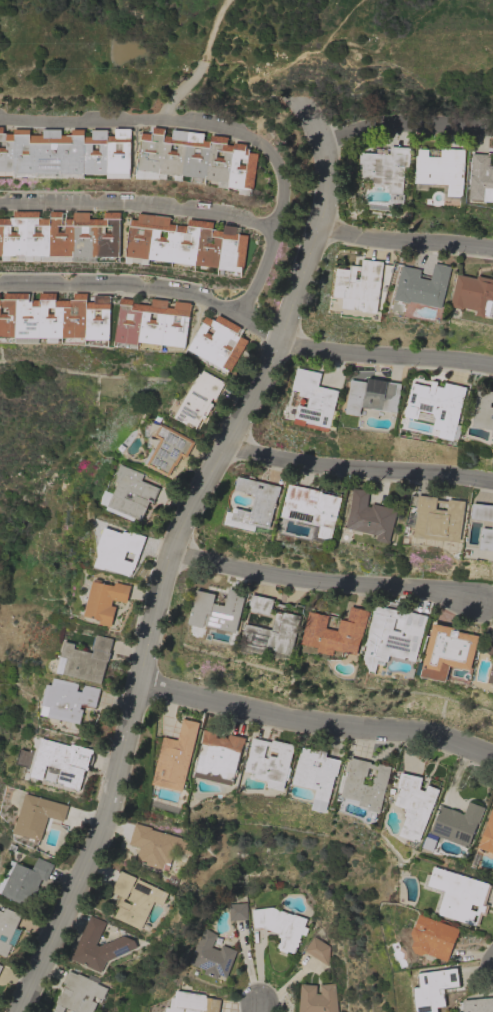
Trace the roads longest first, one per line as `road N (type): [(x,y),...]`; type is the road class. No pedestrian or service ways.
road 1 (tertiary): [(22,1011),(100,835),(175,554),(306,268),(336,231),(340,194),(330,146)]
road 2 (residential): [(232,317),(267,266),(284,191),(265,136),(228,123),(0,120)]
road 3 (residential): [(492,760),(424,734),(324,731),(142,682)]
road 4 (residential): [(476,601),(274,582),(175,554)]
road 5 (residential): [(271,231),(238,216),(158,206),(0,204)]
road 6 (residential): [(492,485),(277,461),(230,440)]
road 7 (residential): [(0,286),(155,290),(197,296),(232,317)]
road 8 (residential): [(492,366),(274,342)]
road 9 (residential): [(492,124),(375,121),(330,146)]
road 10 (residential): [(492,247),(374,244),(336,231)]
road 11 (track): [(155,123),(194,76),(224,0)]

